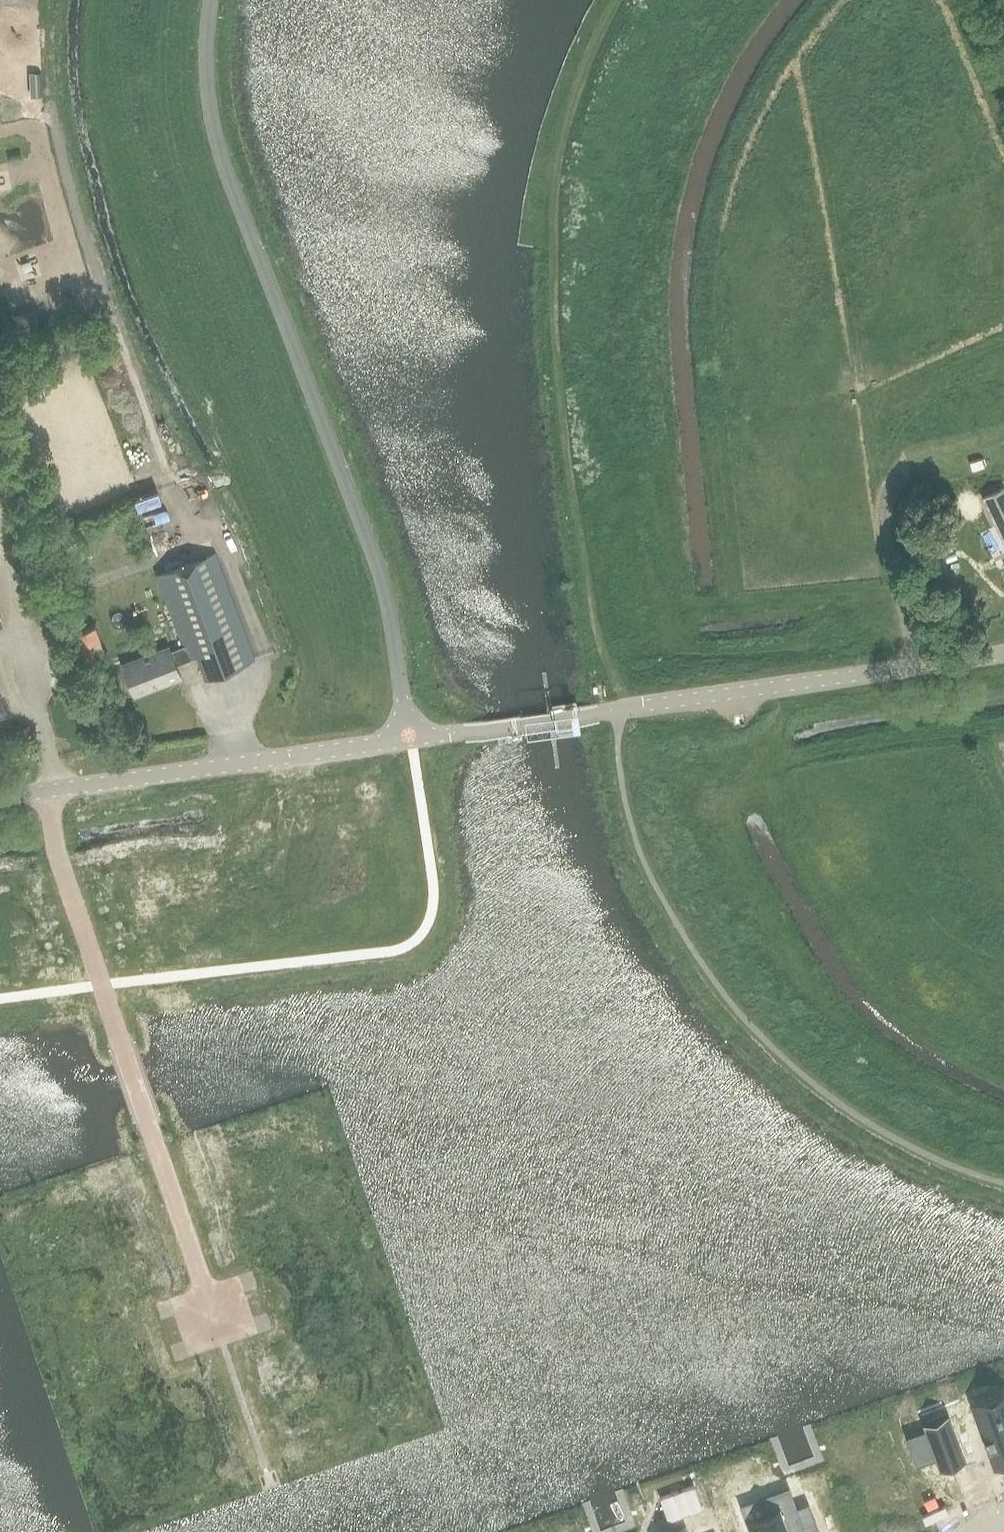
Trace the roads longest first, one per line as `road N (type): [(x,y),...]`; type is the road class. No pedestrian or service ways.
road 1 (residential): [(409,739),(384,588),(216,144),(206,60),(214,0)]
road 2 (unclassified): [(409,739),(1003,655)]
road 3 (residential): [(46,793),(57,855),(212,1313)]
road 4 (unclassified): [(46,793),(409,739)]

